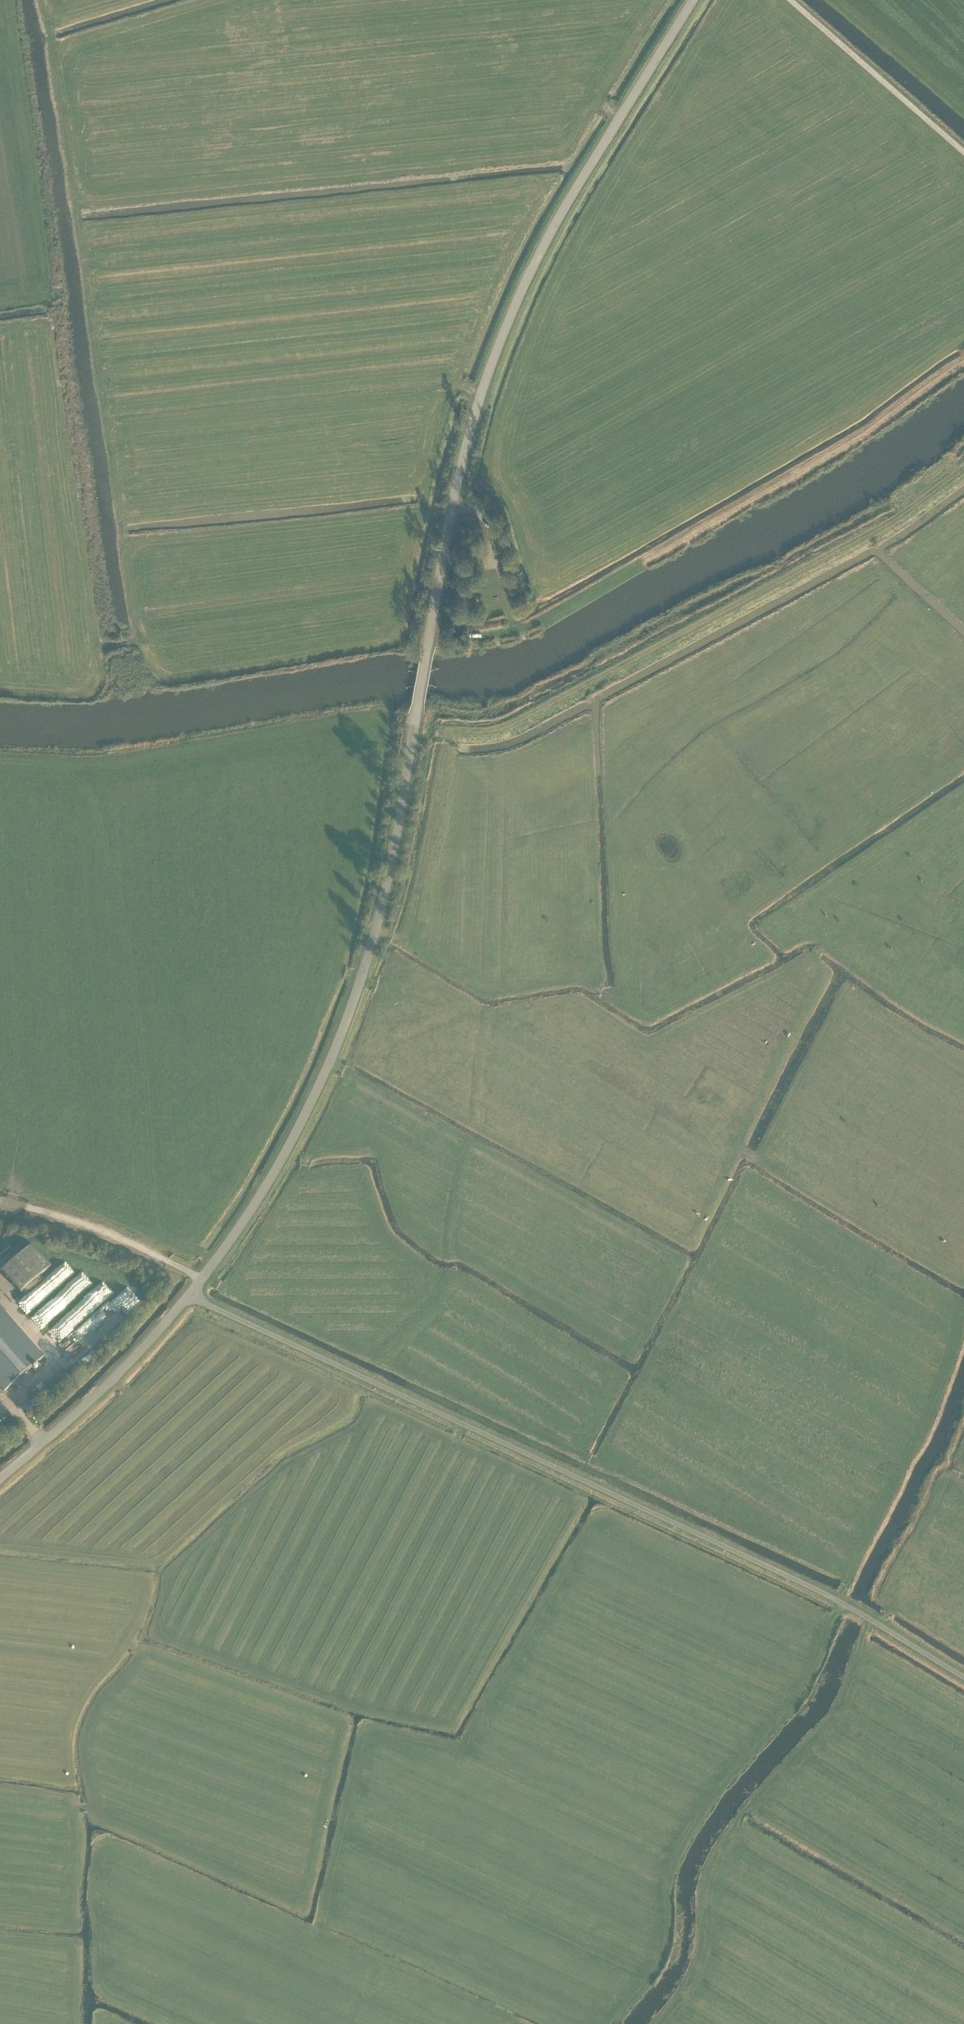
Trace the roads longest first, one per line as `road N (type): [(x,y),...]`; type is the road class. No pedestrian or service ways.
road 1 (tertiary): [(191,1297),(290,1145),(365,972),(458,458),(524,285),(571,193),(693,0)]
road 2 (unclassified): [(963,1679),(772,1573),(191,1297)]
road 3 (tertiary): [(0,1480),(107,1386),(191,1297)]
road 4 (track): [(791,0),(963,151)]
road 5 (track): [(203,1280),(25,1208),(0,1205)]

